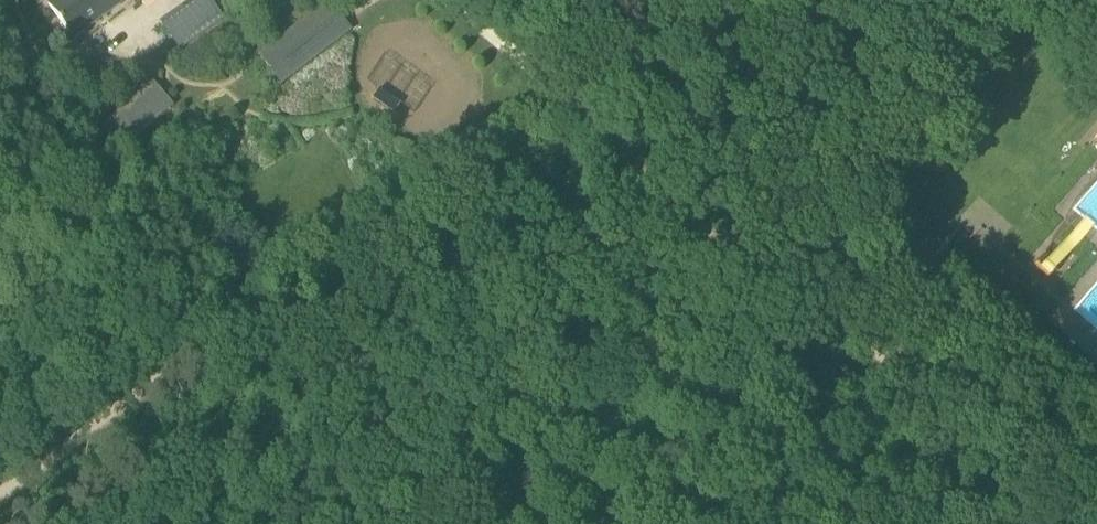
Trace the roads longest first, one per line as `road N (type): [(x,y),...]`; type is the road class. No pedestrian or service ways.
road 1 (track): [(0,502),(559,93)]
road 2 (track): [(1096,473),(754,269),(559,93)]
road 3 (track): [(692,0),(559,93)]
road 4 (track): [(448,0),(559,93)]

